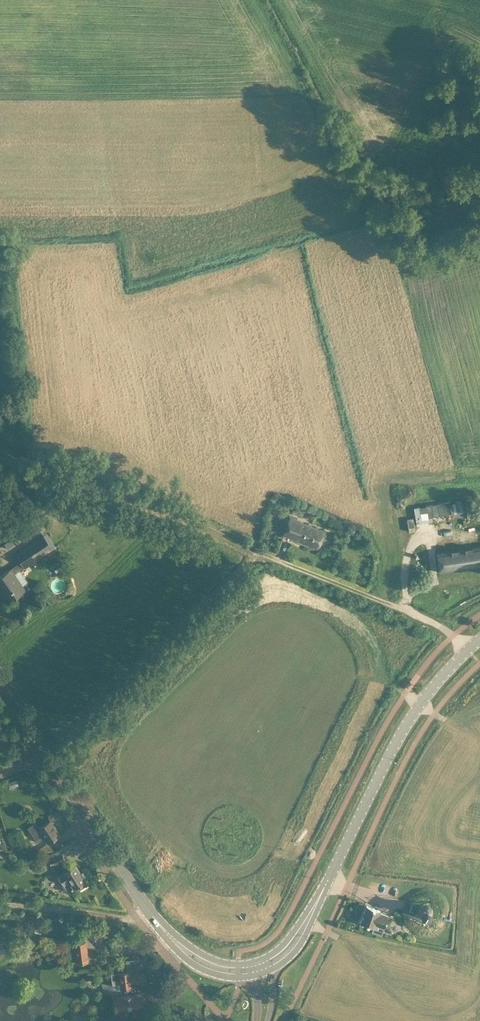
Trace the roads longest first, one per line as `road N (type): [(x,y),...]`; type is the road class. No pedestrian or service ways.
road 1 (tertiary): [(318,900),(421,701),(479,639)]
road 2 (track): [(263,552),(46,755)]
road 3 (track): [(263,552),(0,447)]
road 4 (tertiary): [(0,685),(148,910)]
road 5 (track): [(453,635),(263,552)]
road 6 (track): [(0,902),(139,920)]
road 7 (tertiary): [(148,910),(187,960),(226,977),(253,976)]
road 8 (tertiary): [(251,964),(198,952),(148,910)]

